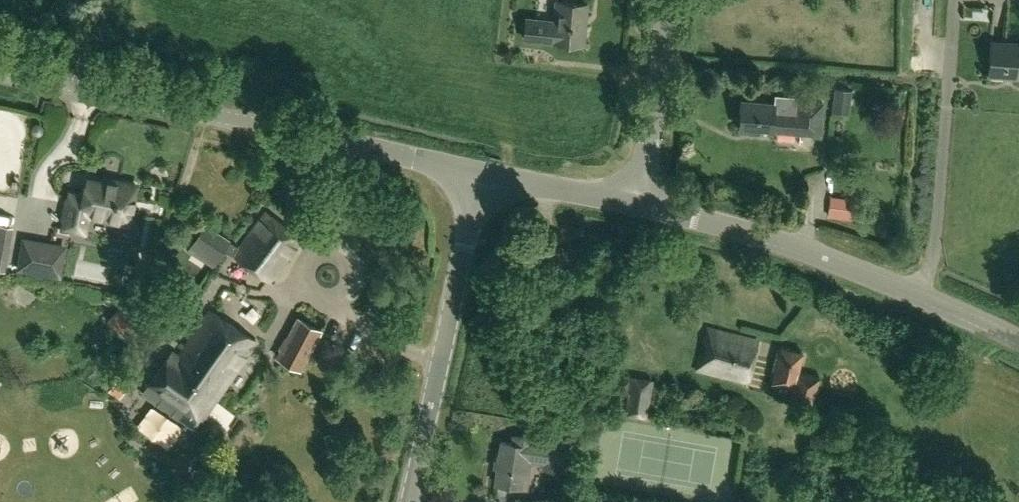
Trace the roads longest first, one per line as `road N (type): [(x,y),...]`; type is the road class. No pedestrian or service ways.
road 1 (tertiary): [(482,172),(0,71)]
road 2 (tertiary): [(1018,340),(809,251),(638,202)]
road 3 (tertiary): [(408,501),(482,172)]
road 4 (unclassified): [(638,202),(663,0)]
road 5 (tertiary): [(638,202),(482,172)]

